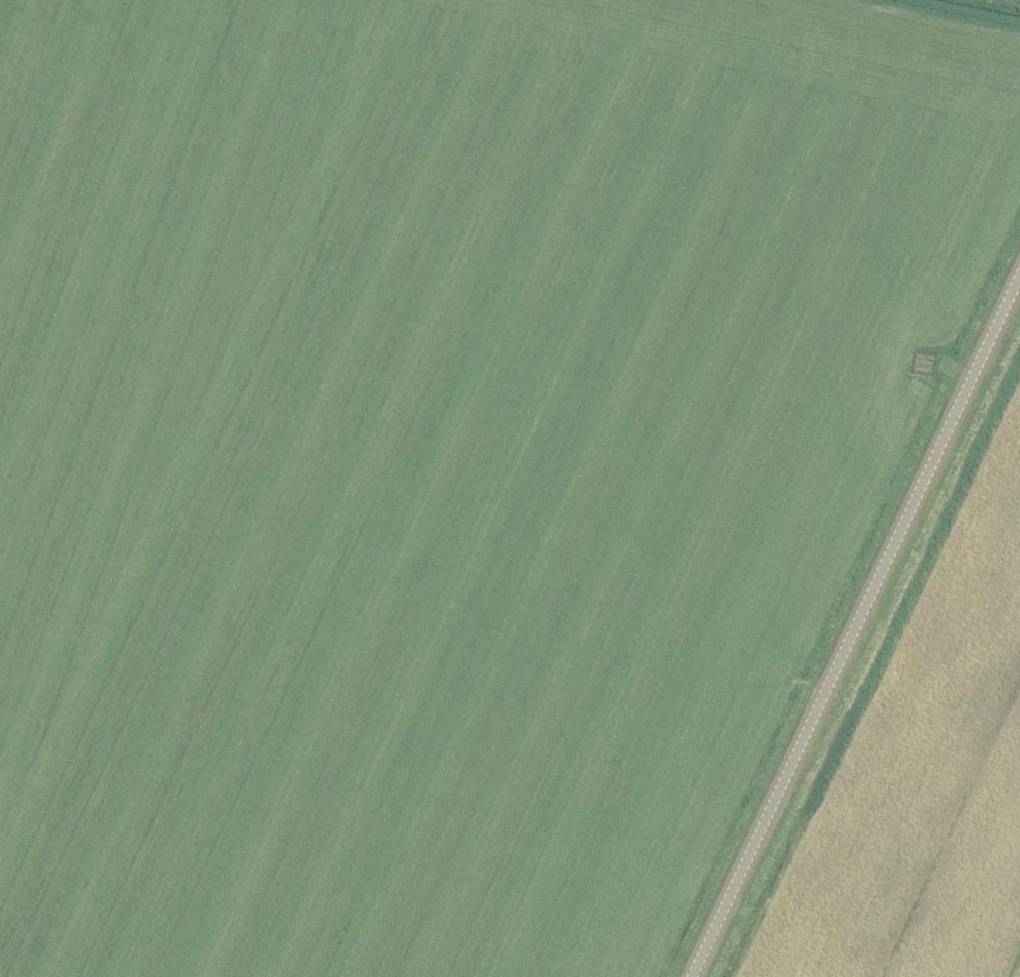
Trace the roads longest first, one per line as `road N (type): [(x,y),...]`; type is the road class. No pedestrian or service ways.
road 1 (tertiary): [(692,976),(1019,280)]

